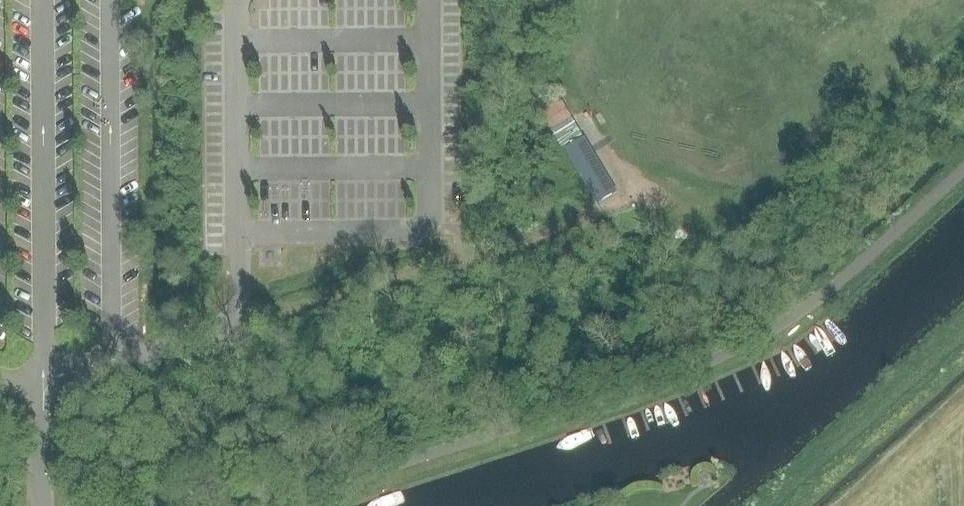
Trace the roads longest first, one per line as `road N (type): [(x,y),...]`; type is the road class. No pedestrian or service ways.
road 1 (unclassified): [(39,505),(40,389),(88,367),(238,327),(236,0)]

